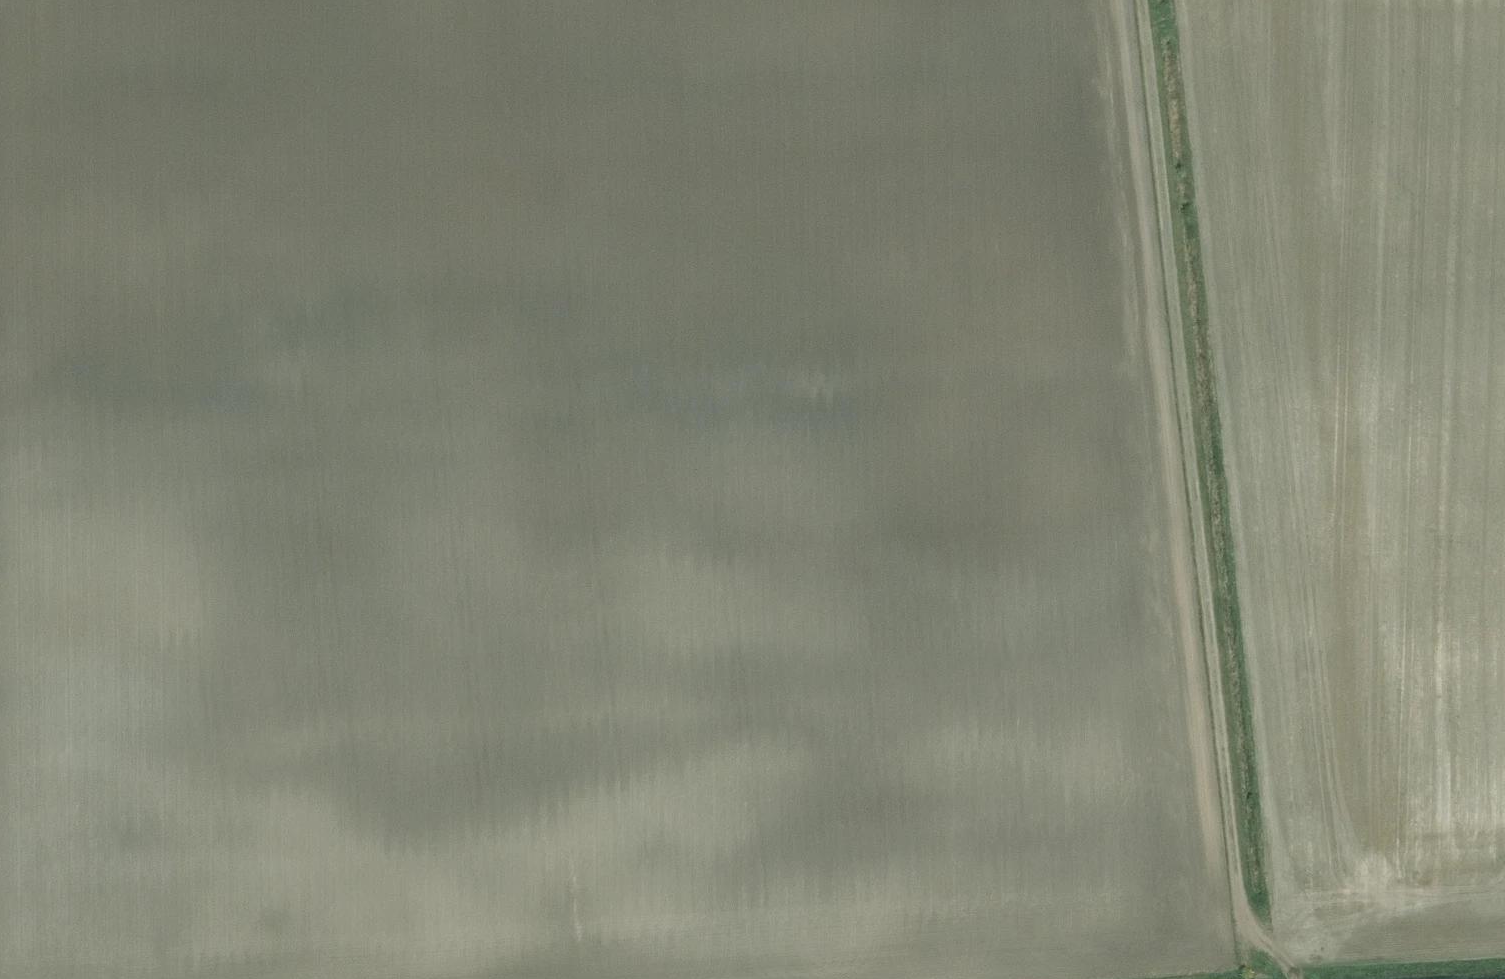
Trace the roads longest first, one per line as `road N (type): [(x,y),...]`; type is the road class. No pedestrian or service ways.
road 1 (unclassified): [(1246,973),(1142,0)]

